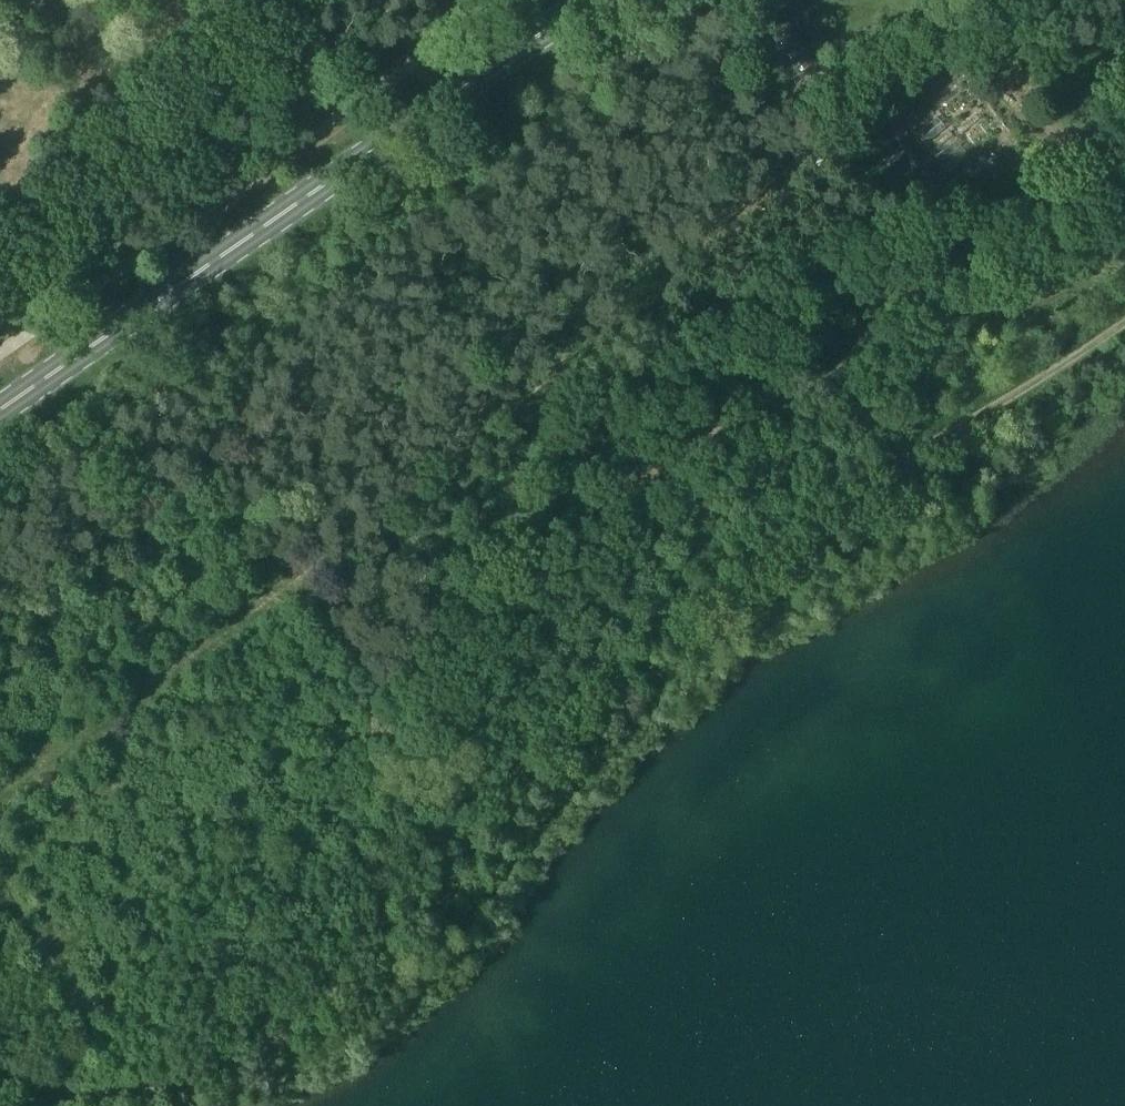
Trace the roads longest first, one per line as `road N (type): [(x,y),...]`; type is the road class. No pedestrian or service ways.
road 1 (track): [(1124,323),(850,489),(543,740),(336,1003),(285,1046),(224,1073),(157,1091),(49,1094),(0,1086)]
road 2 (primary): [(0,410),(588,0)]

